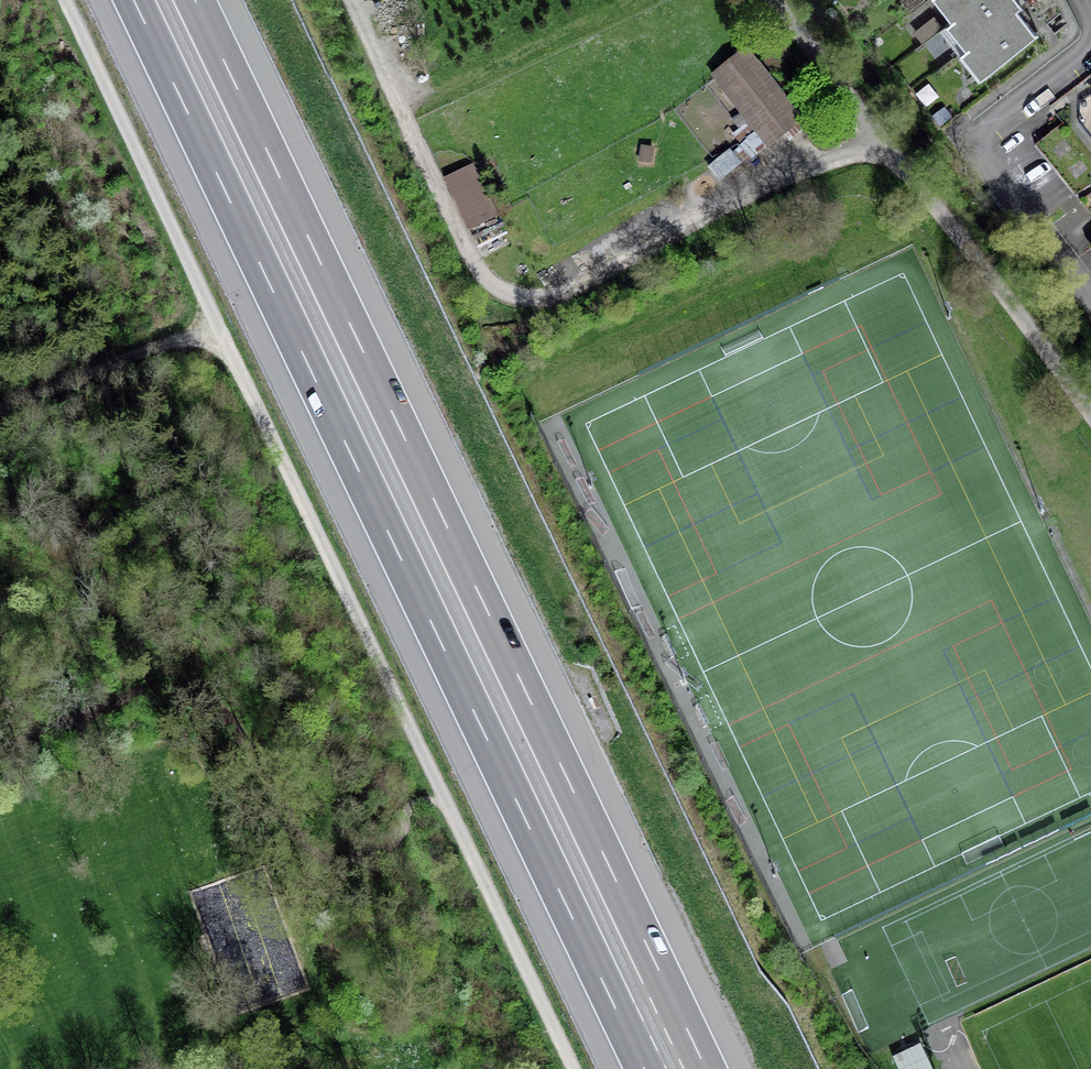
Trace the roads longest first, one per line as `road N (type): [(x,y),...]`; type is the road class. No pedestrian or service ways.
road 1 (motorway): [(706,1068),(195,0)]
road 2 (motorway): [(134,0),(644,1068)]
road 3 (track): [(66,0),(444,798)]
road 4 (track): [(883,140),(721,208),(562,290),(516,295),(478,268),(349,0)]
road 5 (unclassified): [(773,0),(1090,406)]
road 6 (residential): [(1090,36),(989,128),(985,144),(1090,290)]
road 7 (track): [(444,798),(573,1068)]

